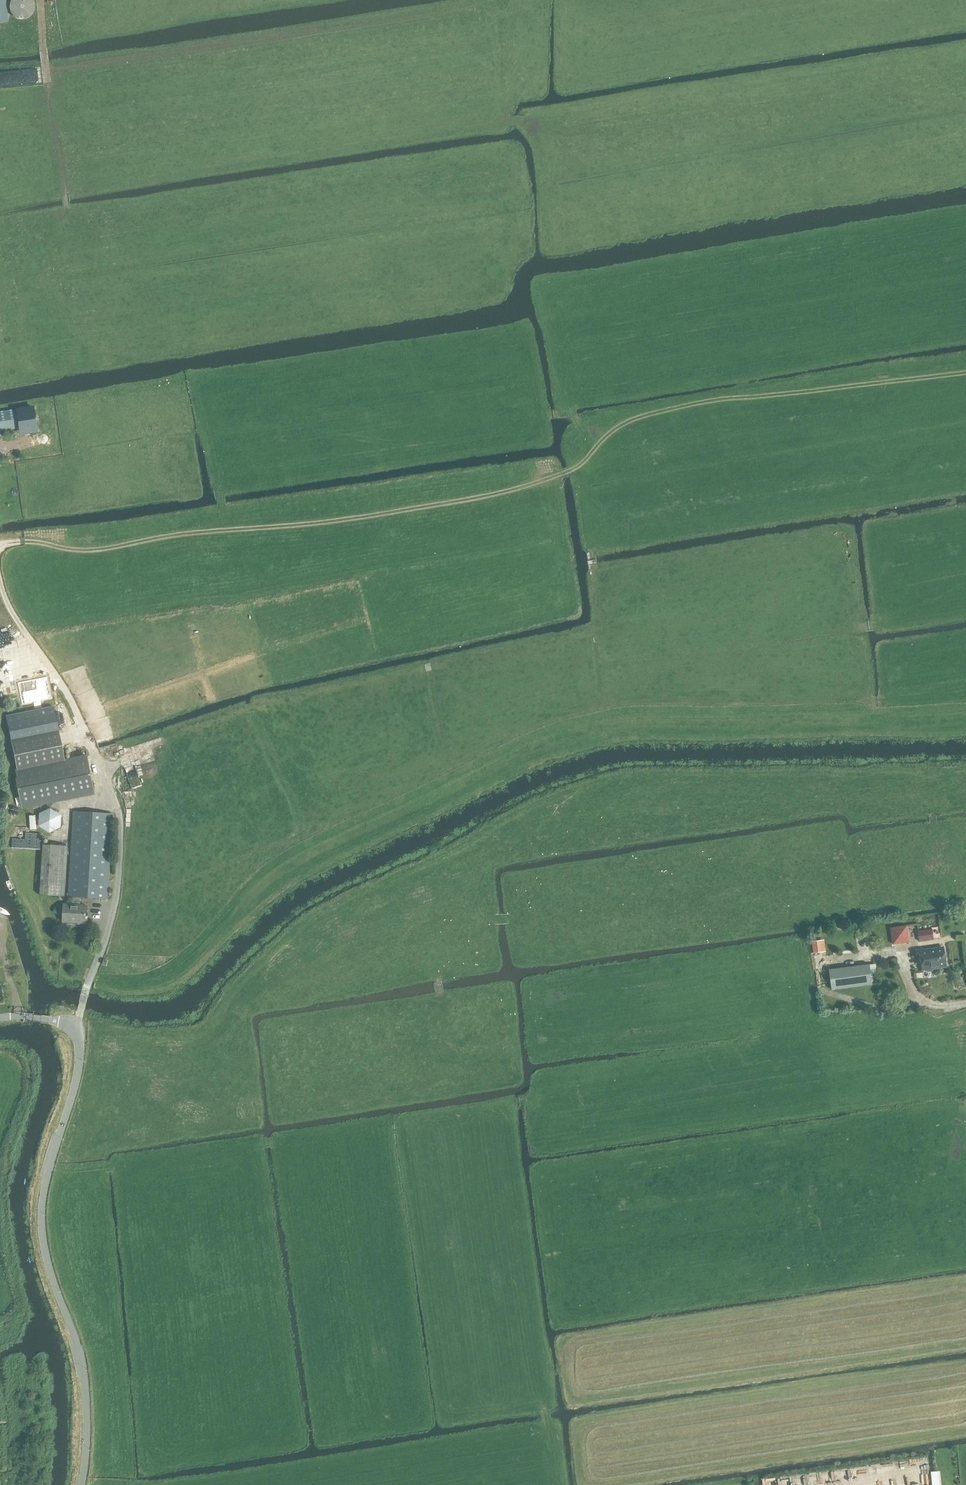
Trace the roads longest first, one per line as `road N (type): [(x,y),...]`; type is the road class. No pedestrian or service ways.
road 1 (track): [(0,545),(91,549),(484,496),(574,468),(611,431),(645,415),(727,398),(965,373)]
road 2 (unclassified): [(82,1484),(82,1367),(42,1232),(47,1178),(80,1060),(74,1025)]
road 3 (track): [(93,755),(74,705),(0,579)]

